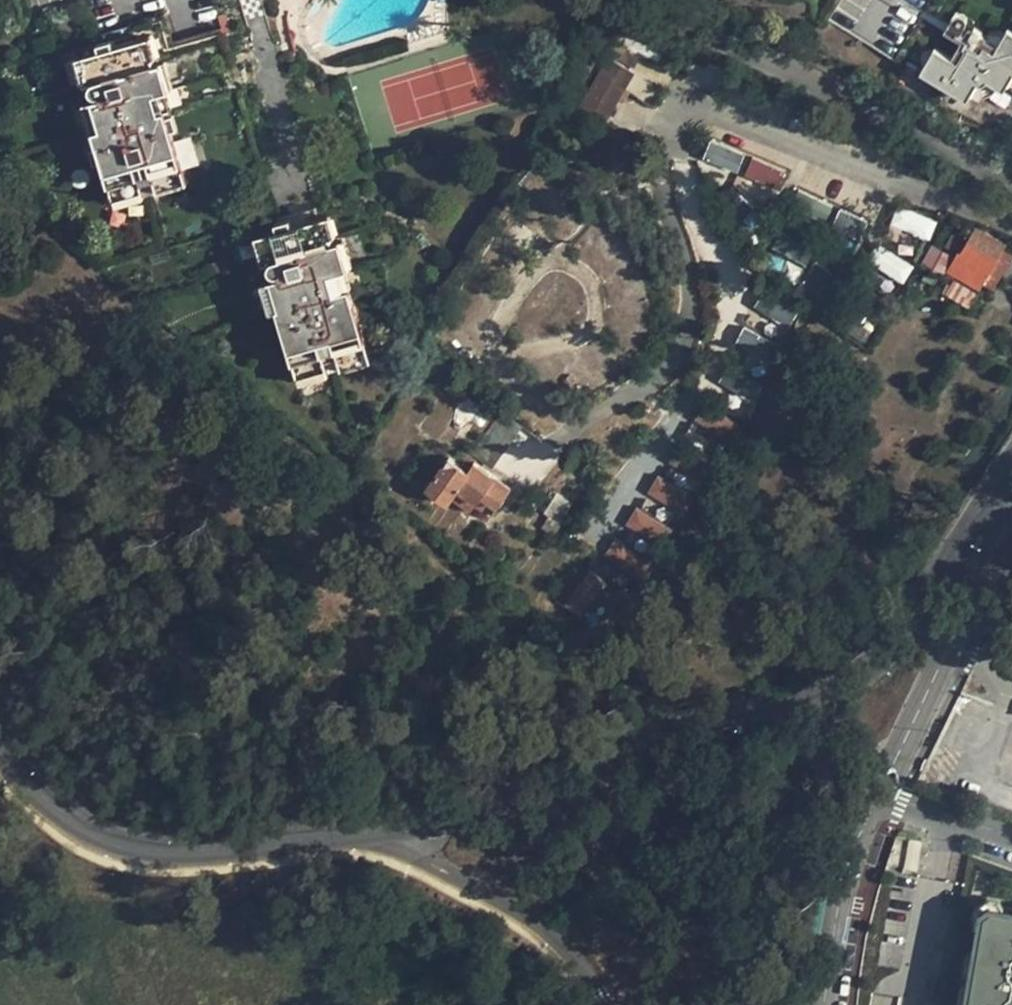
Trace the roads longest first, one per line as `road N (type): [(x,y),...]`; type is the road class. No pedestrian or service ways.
road 1 (residential): [(393,831),(506,804),(807,711),(866,669),(1011,493)]
road 2 (residential): [(0,765),(44,810),(122,849),(188,855),(393,831)]
road 3 (residential): [(1011,493),(880,795)]
road 4 (residential): [(393,831),(532,919),(607,1004)]
road 5 (residential): [(880,795),(835,1004)]
road 6 (unclassified): [(880,795),(1011,841)]

